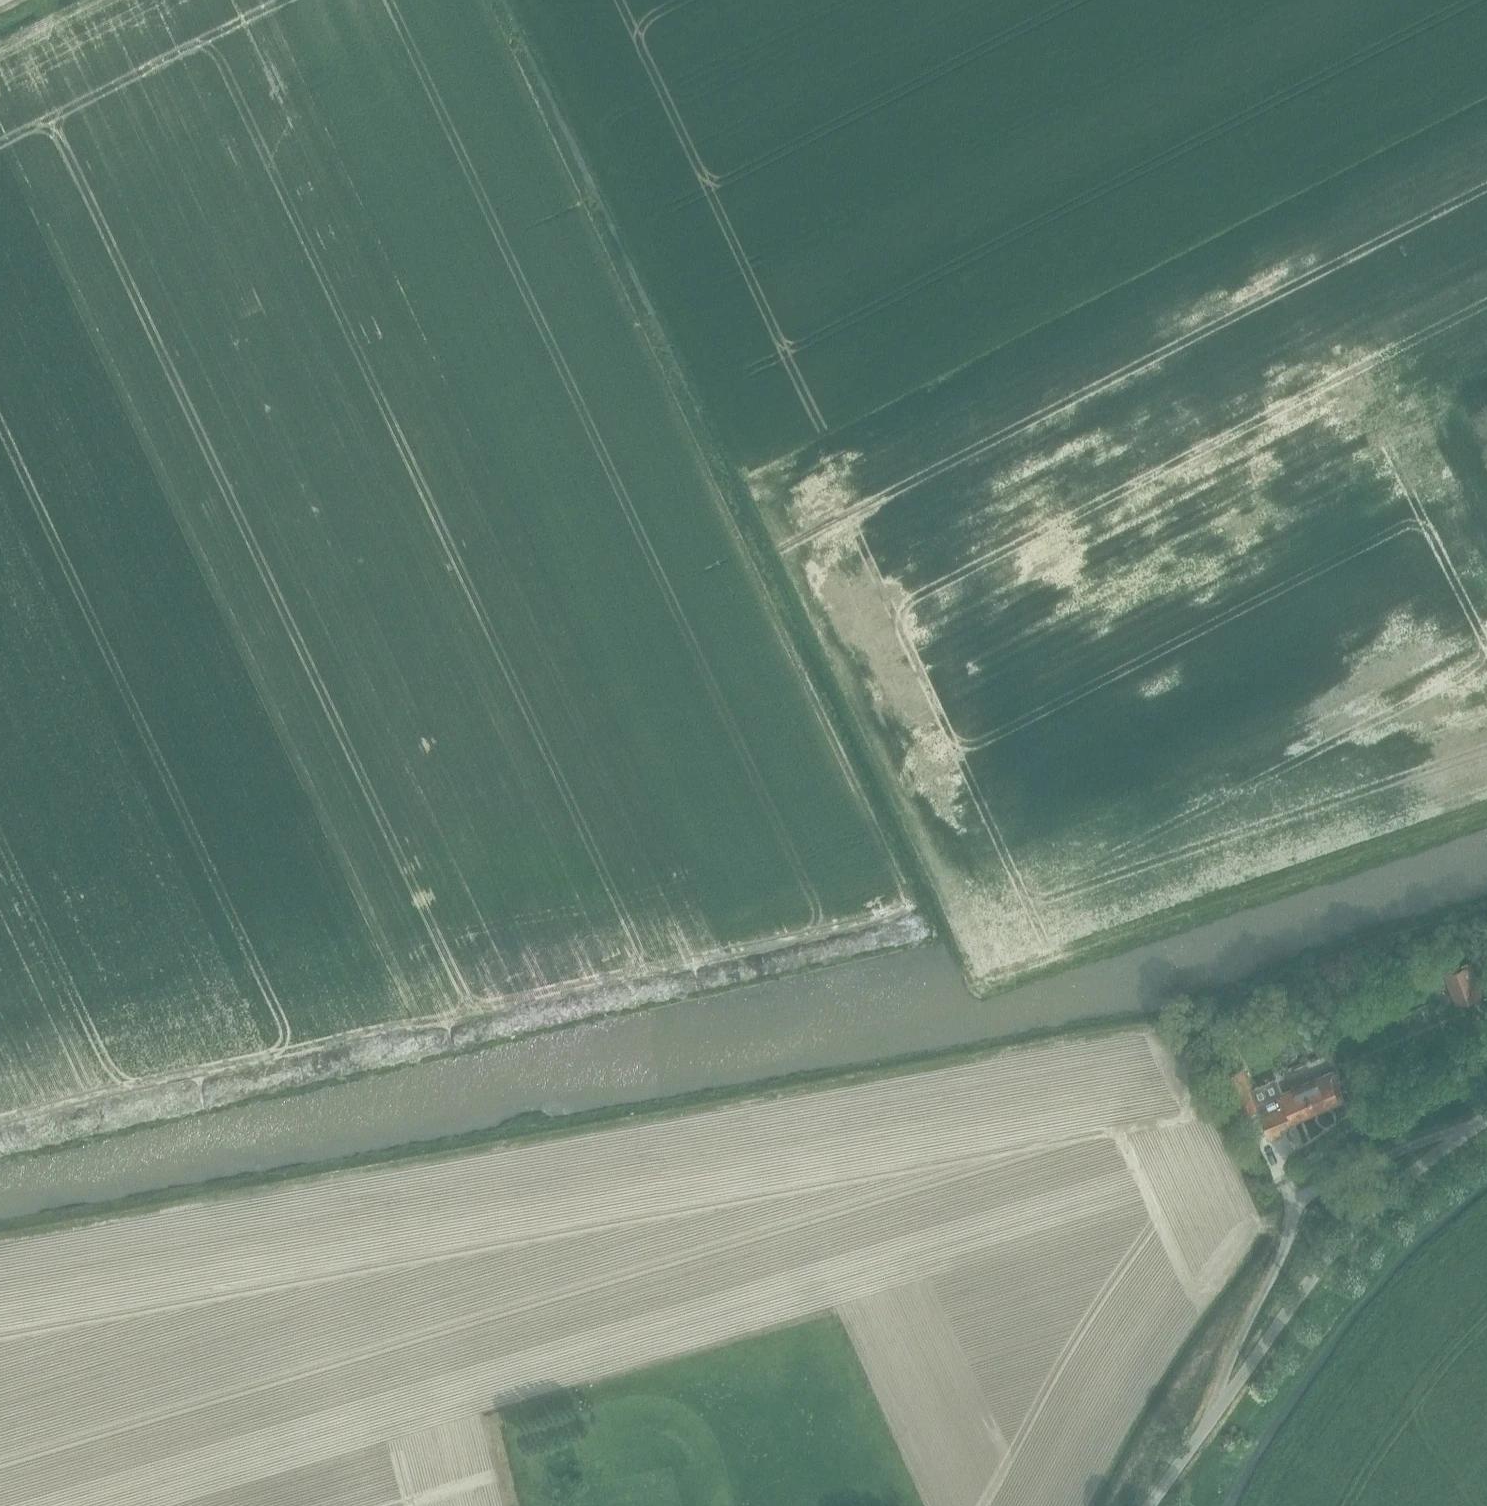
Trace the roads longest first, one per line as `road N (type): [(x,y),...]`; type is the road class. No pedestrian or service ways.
road 1 (unclassified): [(1150,1505),(1284,1303),(1400,1180),(1486,1131)]

